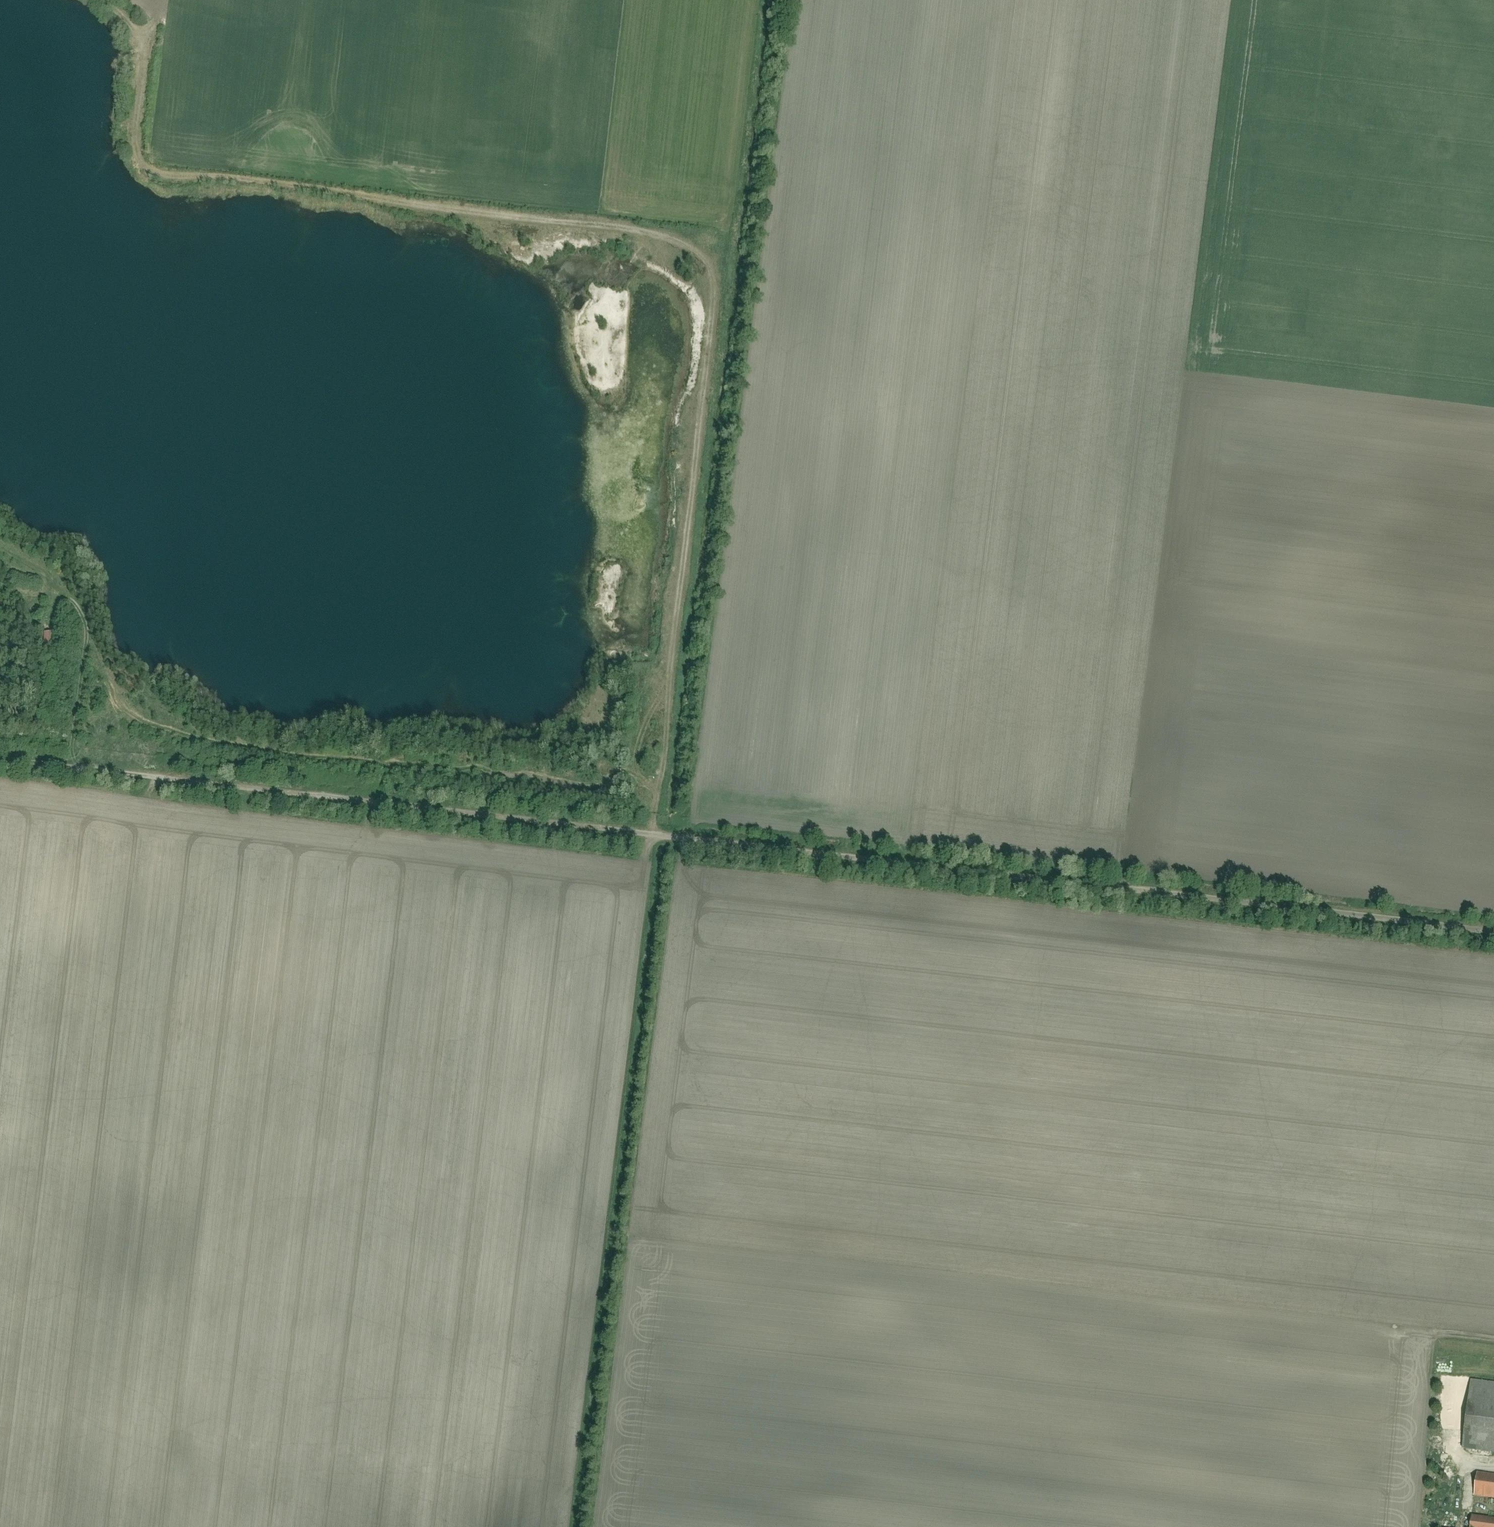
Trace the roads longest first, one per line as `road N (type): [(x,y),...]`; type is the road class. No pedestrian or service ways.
road 1 (unclassified): [(1493,932),(77,769)]
road 2 (track): [(146,34),(132,131),(146,169),(183,187),(208,179),(621,229),(659,249),(671,322),(642,523),(648,578),(638,702)]

